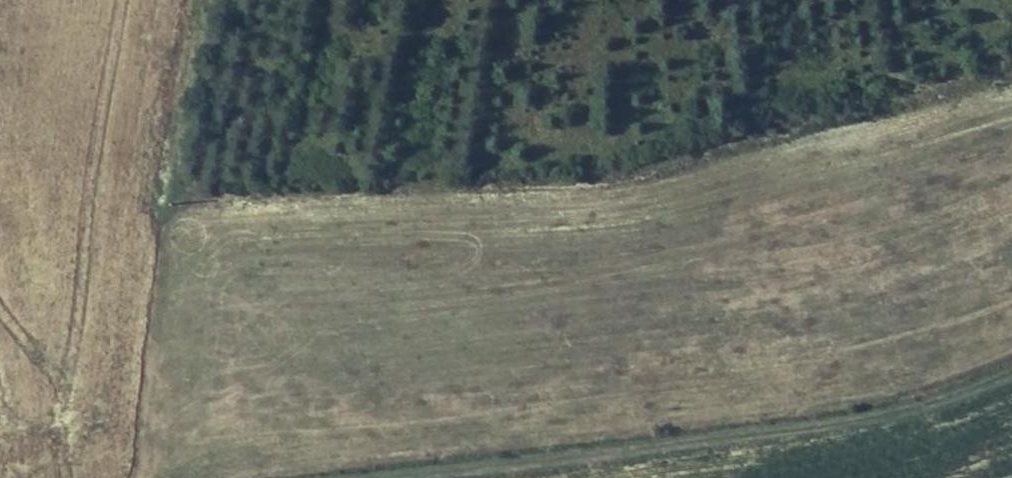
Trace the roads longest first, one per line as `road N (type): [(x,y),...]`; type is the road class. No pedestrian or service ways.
road 1 (track): [(346,477),(718,442),(910,407),(1011,365)]

